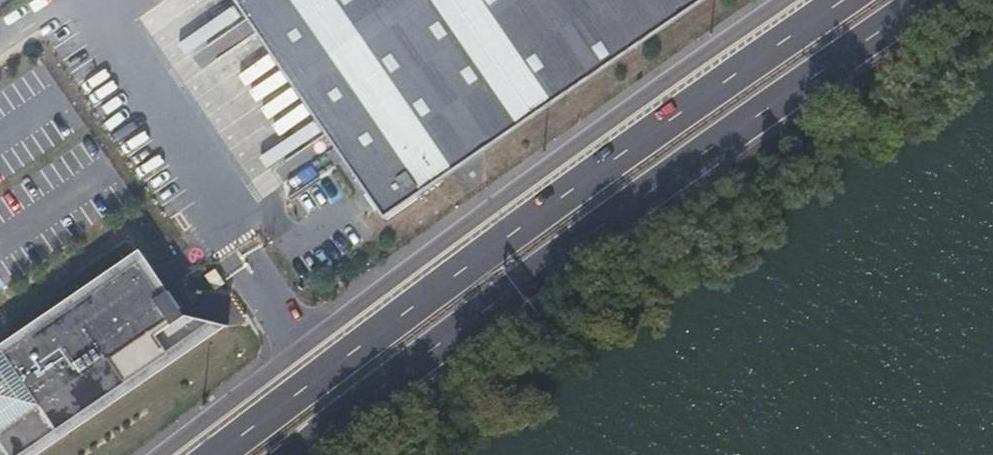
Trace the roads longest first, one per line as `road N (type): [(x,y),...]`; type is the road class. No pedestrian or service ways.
road 1 (primary): [(849,0),(463,269),(214,454)]
road 2 (primary): [(787,0),(158,454)]
road 3 (primary): [(328,454),(937,0)]

